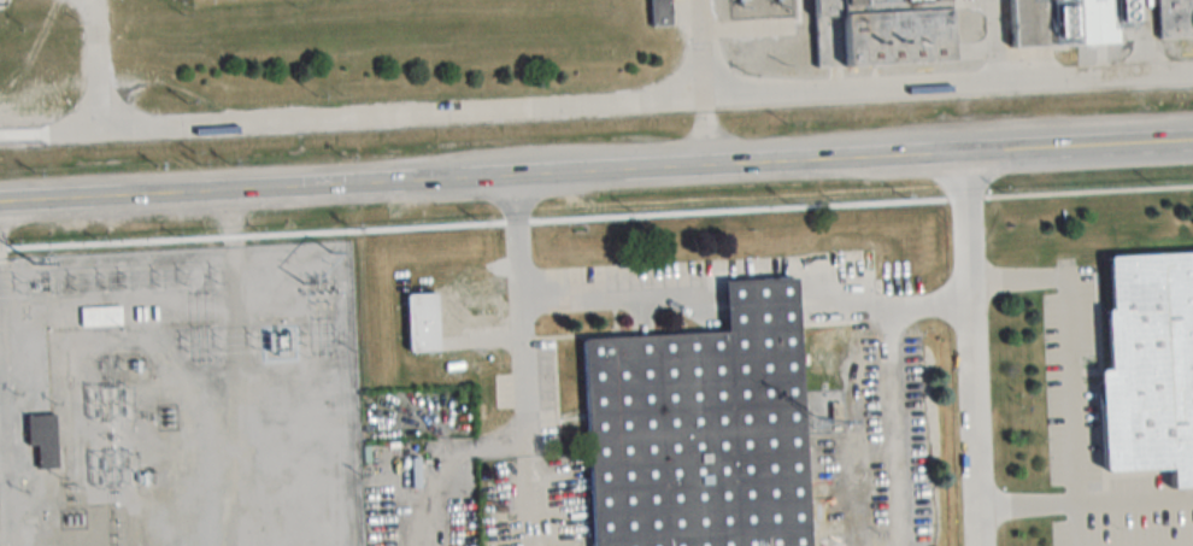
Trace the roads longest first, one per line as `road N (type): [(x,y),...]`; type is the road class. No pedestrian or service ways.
road 1 (secondary): [(0,203),(466,182)]
road 2 (residential): [(959,155),(977,545)]
road 3 (secondary): [(866,162),(1192,144)]
road 4 (secondary): [(625,174),(866,162)]
road 5 (secondary): [(466,182),(625,174)]

